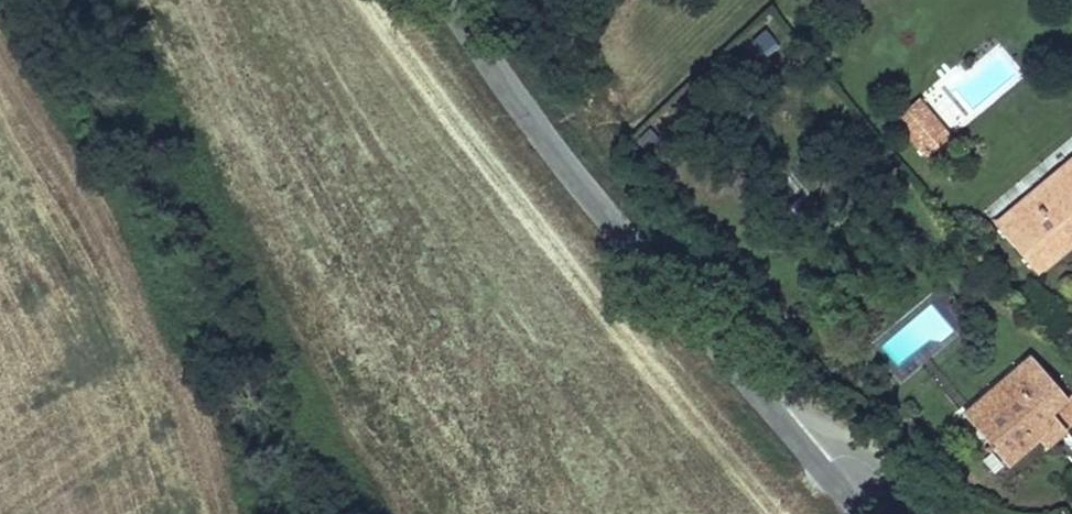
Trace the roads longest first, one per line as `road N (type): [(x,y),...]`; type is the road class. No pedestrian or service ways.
road 1 (tertiary): [(819,466),(574,174),(450,0)]
road 2 (track): [(236,513),(183,351),(124,229),(0,26)]
road 3 (residential): [(819,466),(862,458),(931,513)]

